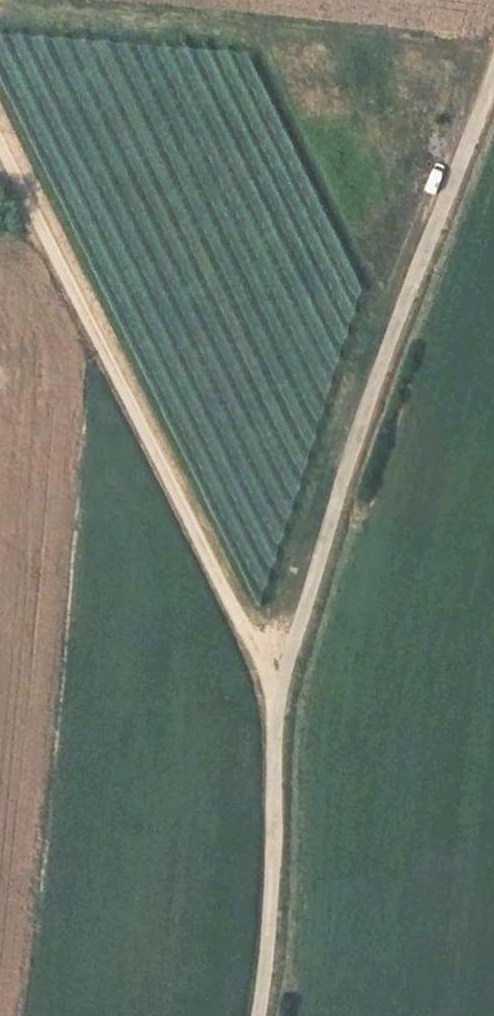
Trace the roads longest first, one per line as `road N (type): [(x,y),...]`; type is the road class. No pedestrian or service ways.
road 1 (residential): [(256,1015),(277,696),(384,349),(493,65)]
road 2 (track): [(277,696),(0,139)]

